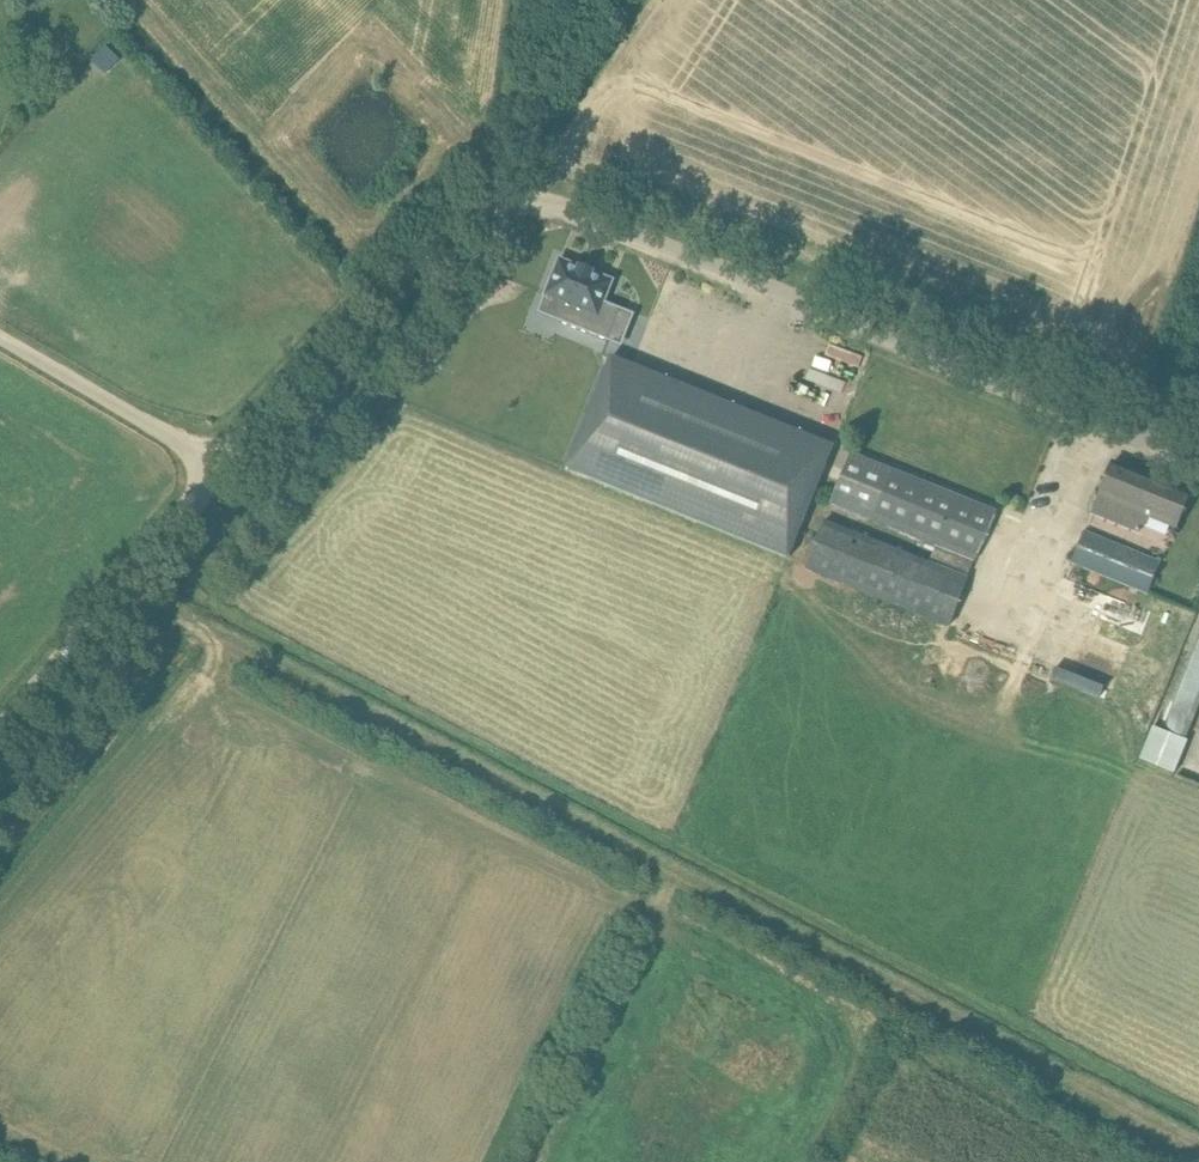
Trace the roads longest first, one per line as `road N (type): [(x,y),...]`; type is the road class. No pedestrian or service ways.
road 1 (unclassified): [(0,735),(388,284),(434,237),(488,205),(564,206),(1198,459)]
road 2 (track): [(1198,1144),(130,584)]

